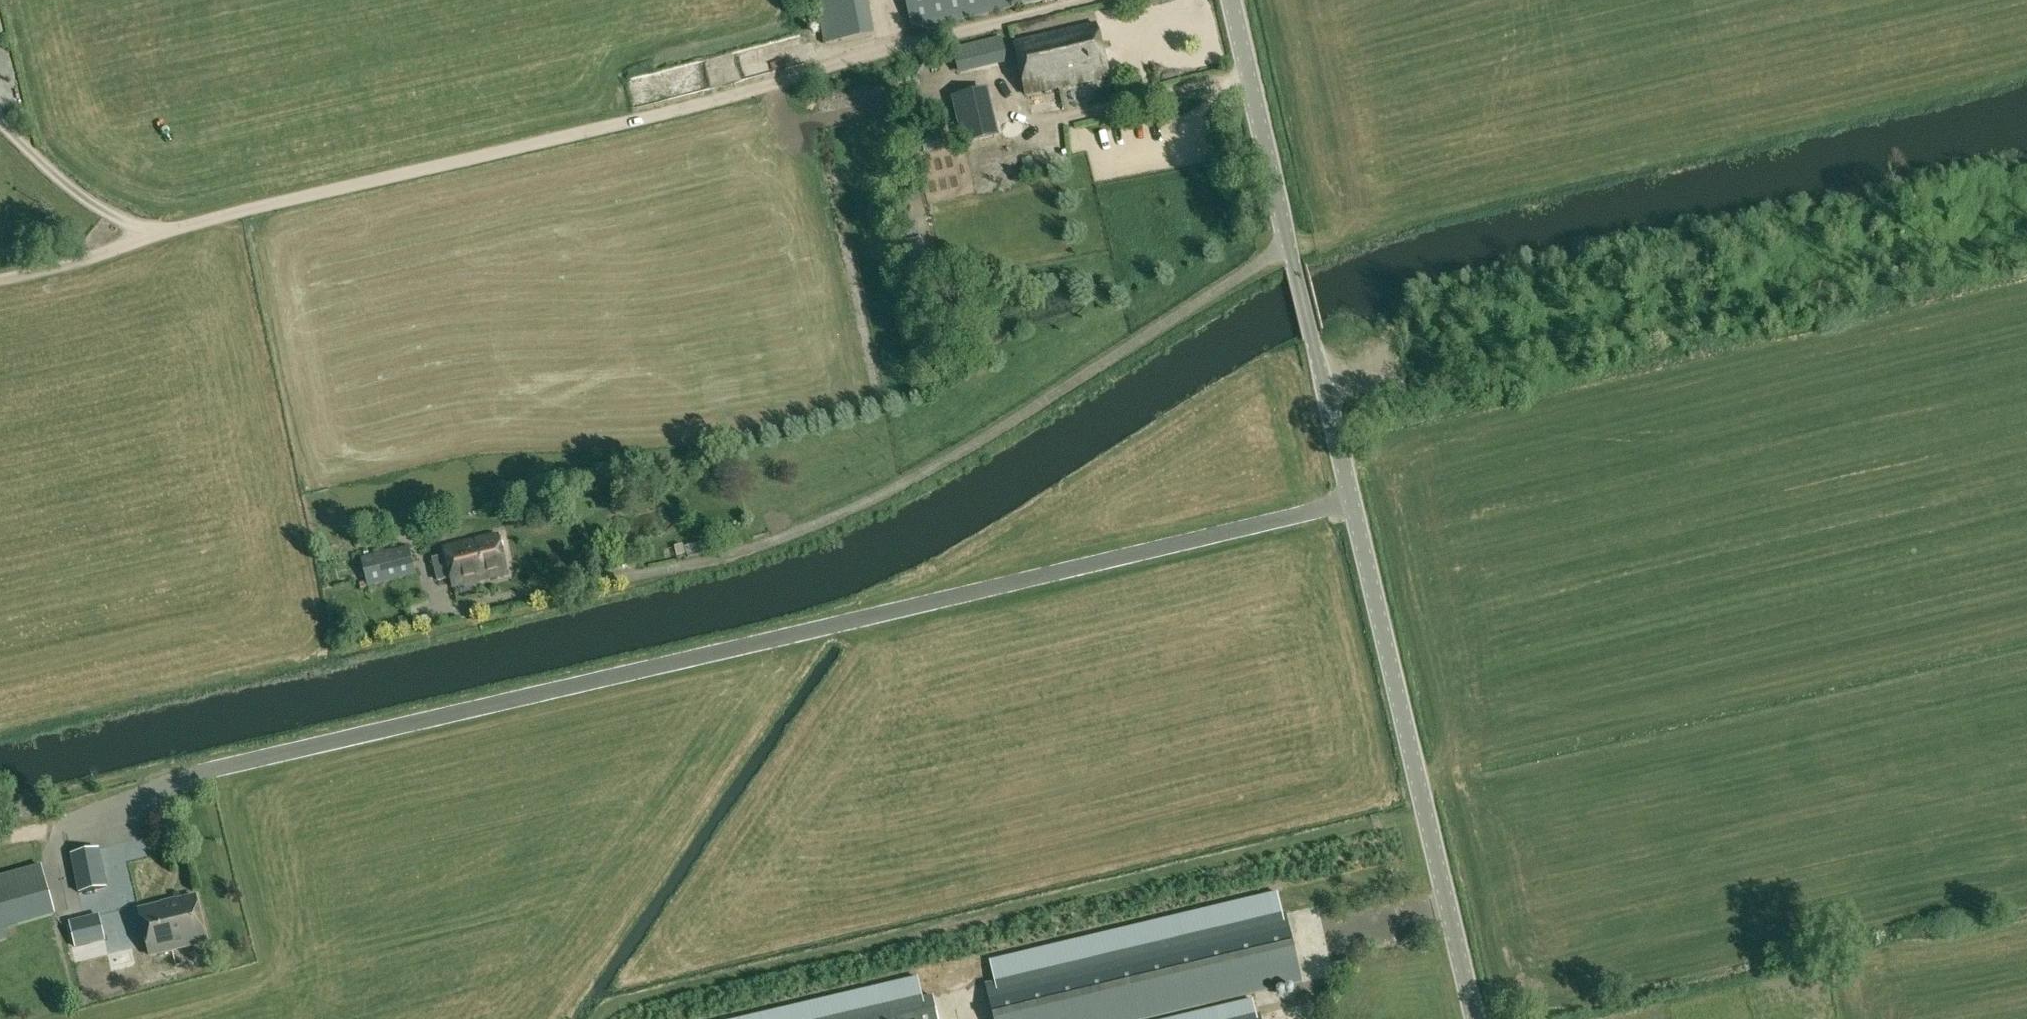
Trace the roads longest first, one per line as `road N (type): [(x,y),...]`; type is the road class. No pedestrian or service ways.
road 1 (tertiary): [(1475,1018),(1233,0)]

